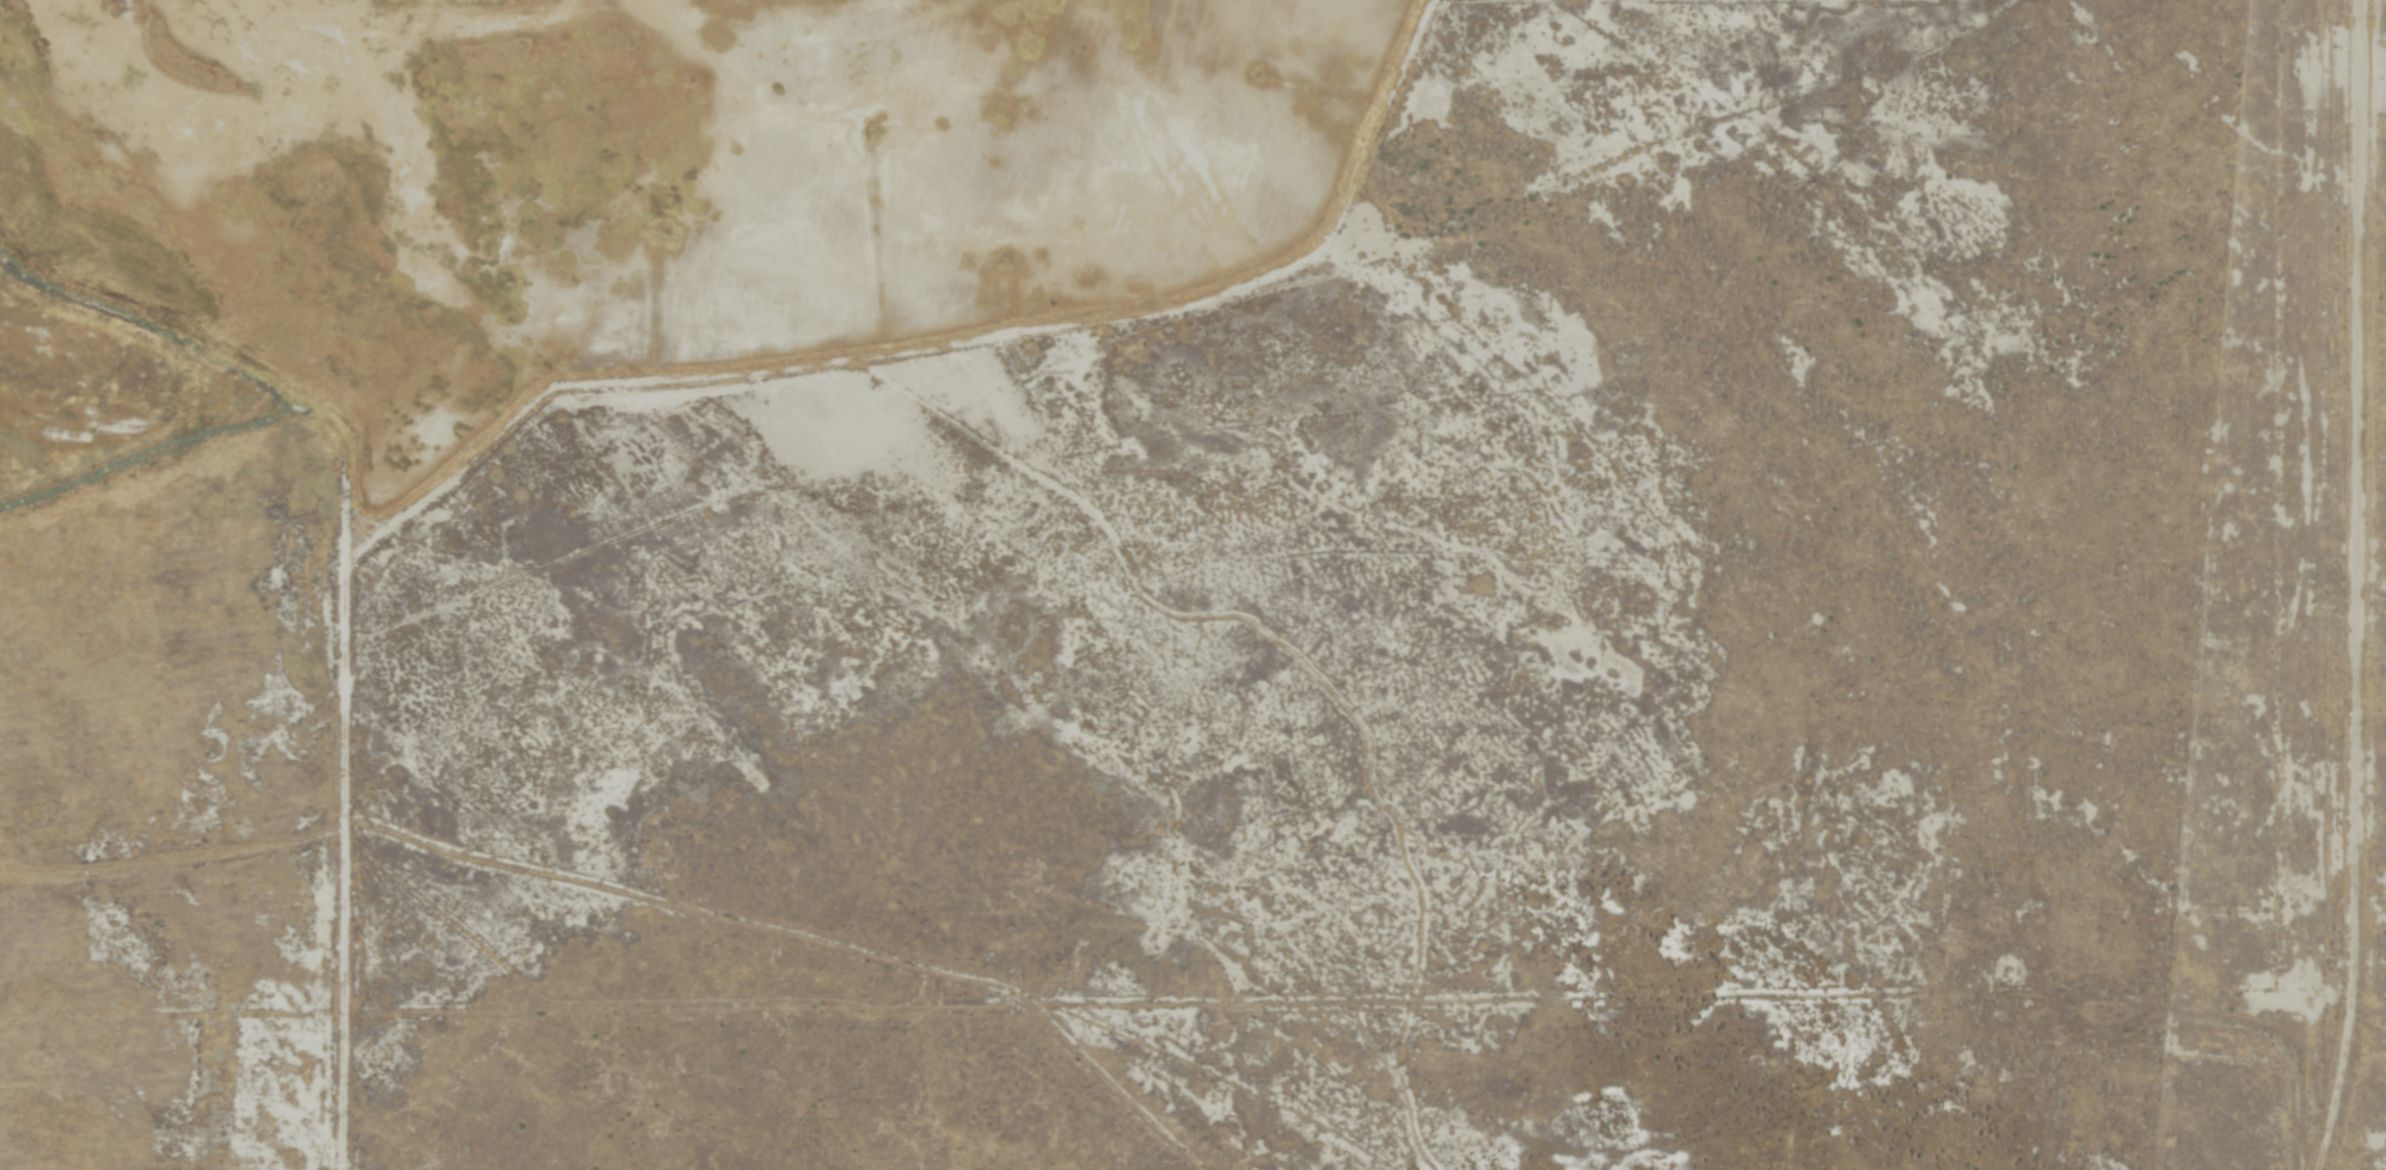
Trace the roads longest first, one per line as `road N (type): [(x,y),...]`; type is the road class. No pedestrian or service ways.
road 1 (track): [(2313,1169),(2343,1055),(2349,925),(2355,0)]

